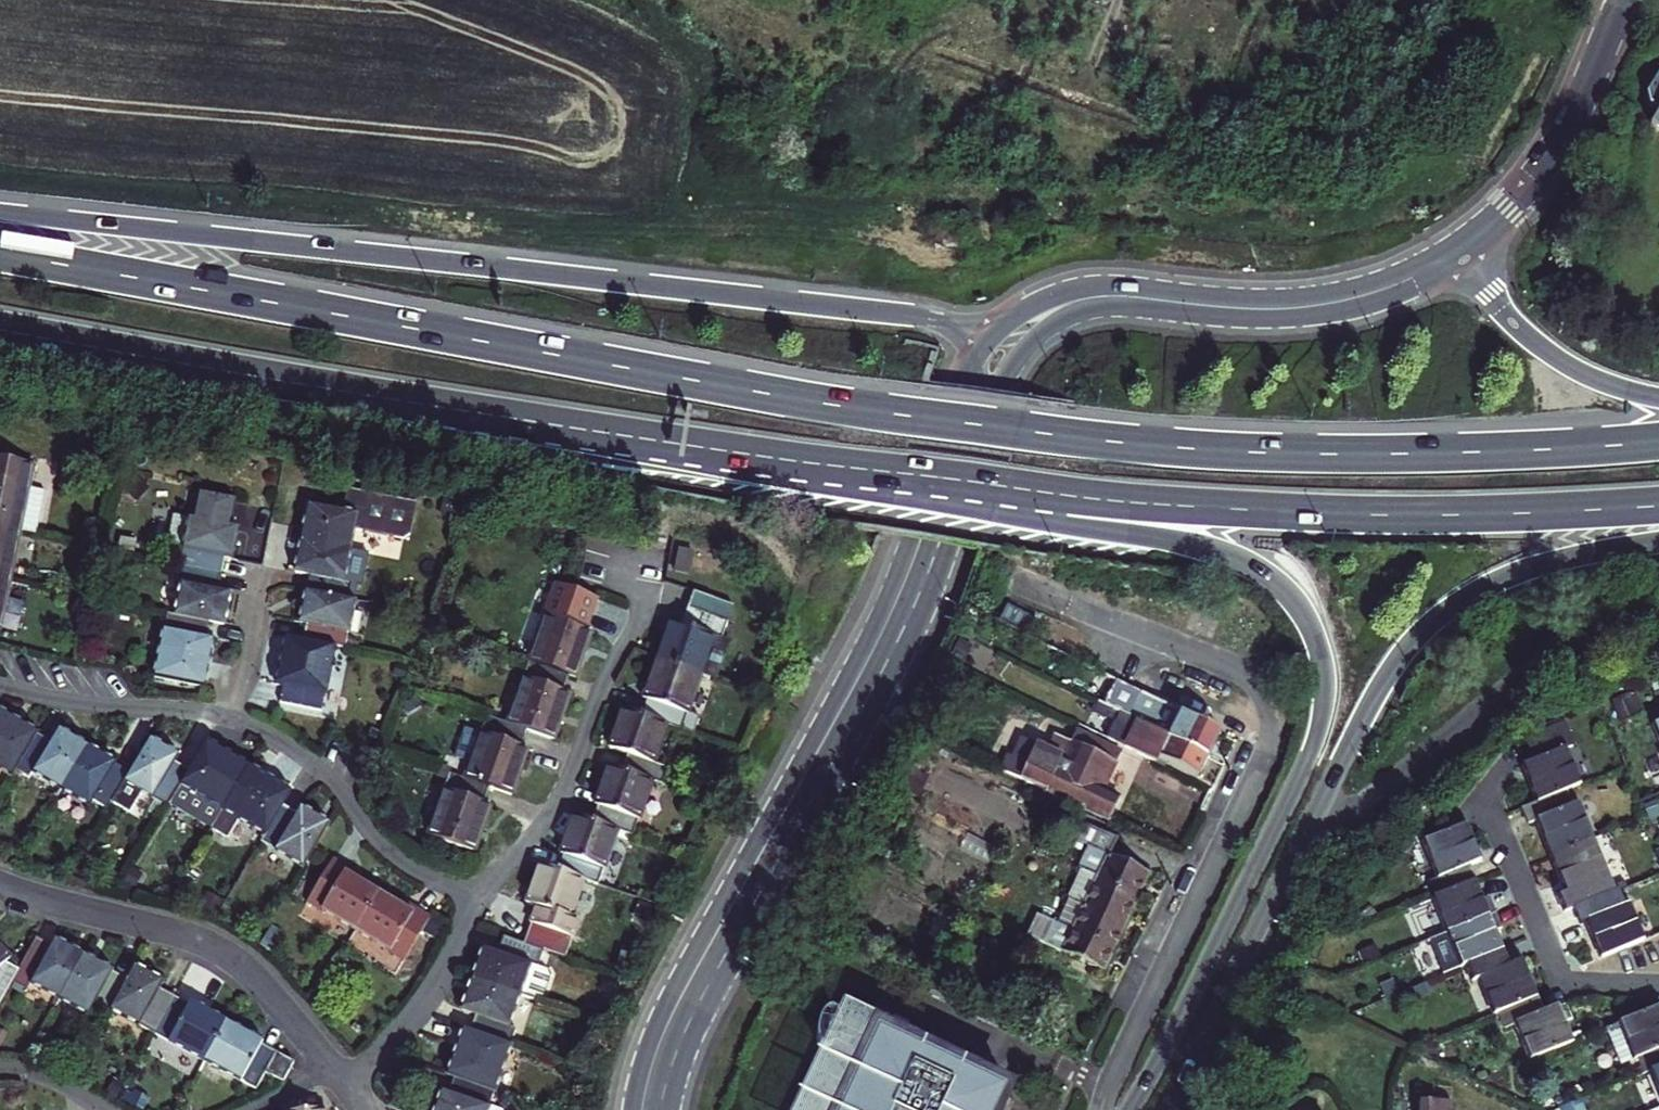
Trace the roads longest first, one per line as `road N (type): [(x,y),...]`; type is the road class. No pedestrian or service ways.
road 1 (trunk): [(1658,444),(1339,457),(993,432),(0,252)]
road 2 (trunk): [(572,429),(983,514),(1186,545),(1255,568),(1295,600),(1325,680),(1318,732),(1131,1109)]
road 3 (trunk): [(572,429),(904,478),(1267,515),(1413,519),(1658,507)]
road 4 (trunk): [(977,345),(948,320),(916,314),(0,213)]
road 5 (secondary): [(977,345),(869,635),(664,1005),(630,1109)]
road 6 (trunk): [(1172,1109),(1358,728),(1410,645),(1439,616),(1512,577),(1658,542)]
road 7 (residential): [(1104,1109),(1112,1074),(1267,753),(1274,707),(1266,685),(1241,668),(1022,586)]
road 8 (secondary): [(659,1109),(688,1015),(896,640),(968,471)]
road 9 (trunk): [(0,330),(572,429)]
road 10 (residential): [(329,1065),(230,954),(0,884)]
road 11 (residential): [(648,571),(557,802),(475,898)]
road 12 (residential): [(1658,986),(1563,981),(1486,796),(1502,764)]
road 13 (secondary): [(968,471),(1010,366),(1043,329),(1097,306),(1201,304)]
road 14 (residential): [(228,716),(326,772),(386,853),(475,898)]
road 15 (secondary): [(1624,0),(1568,136),(1515,204),(1456,256)]
road 16 (secondary): [(1456,256),(1337,302),(1201,304)]
road 17 (trunk): [(1658,400),(1606,387),(1550,357),(1456,256)]
road 18 (secondary): [(1201,304),(1082,288),(1007,314),(977,345)]
road 19 (residential): [(475,898),(437,988),(343,1082)]
road 20 (residential): [(0,688),(228,716)]
road 21 (residential): [(228,716),(257,575)]
road 22 (trunk): [(968,471),(977,345)]

